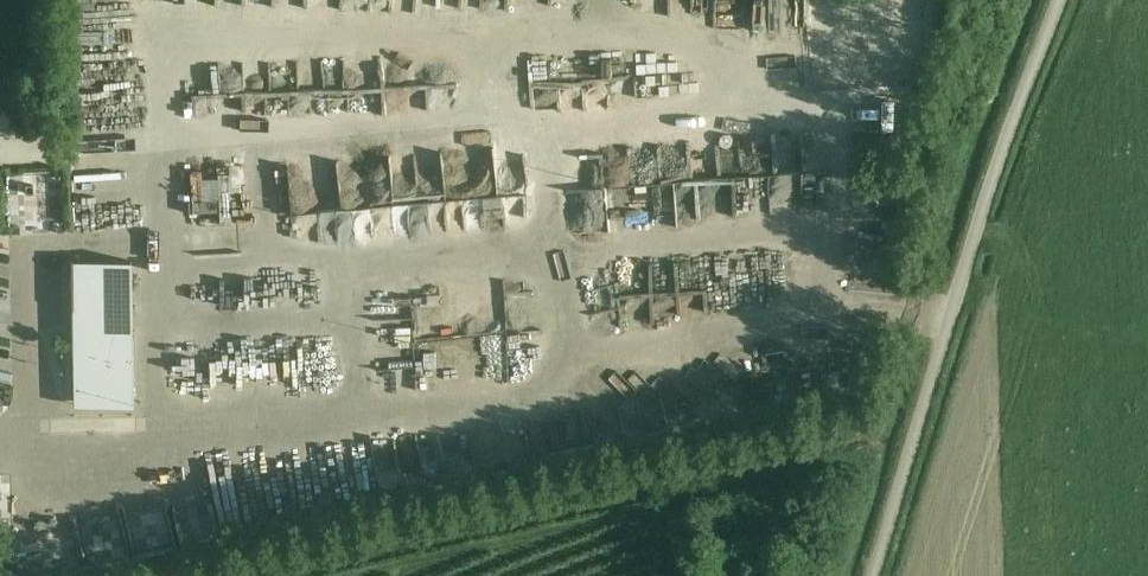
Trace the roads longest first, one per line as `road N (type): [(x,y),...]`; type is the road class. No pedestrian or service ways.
road 1 (unclassified): [(887,575),(996,190),(1059,0)]

